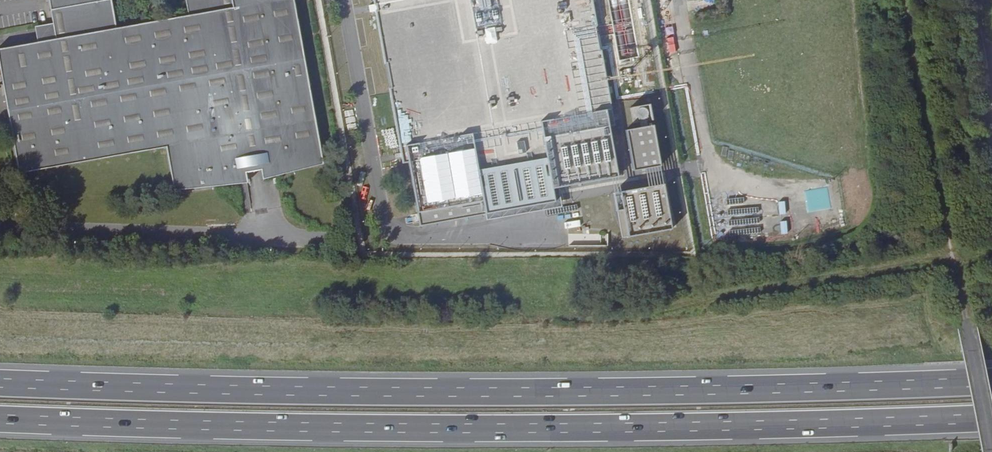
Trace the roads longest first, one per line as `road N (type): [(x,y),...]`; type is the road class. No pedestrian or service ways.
road 1 (motorway): [(991,382),(507,394),(0,383)]
road 2 (motorway): [(0,419),(510,430),(991,419)]
road 3 (unclassified): [(991,451),(905,0)]

